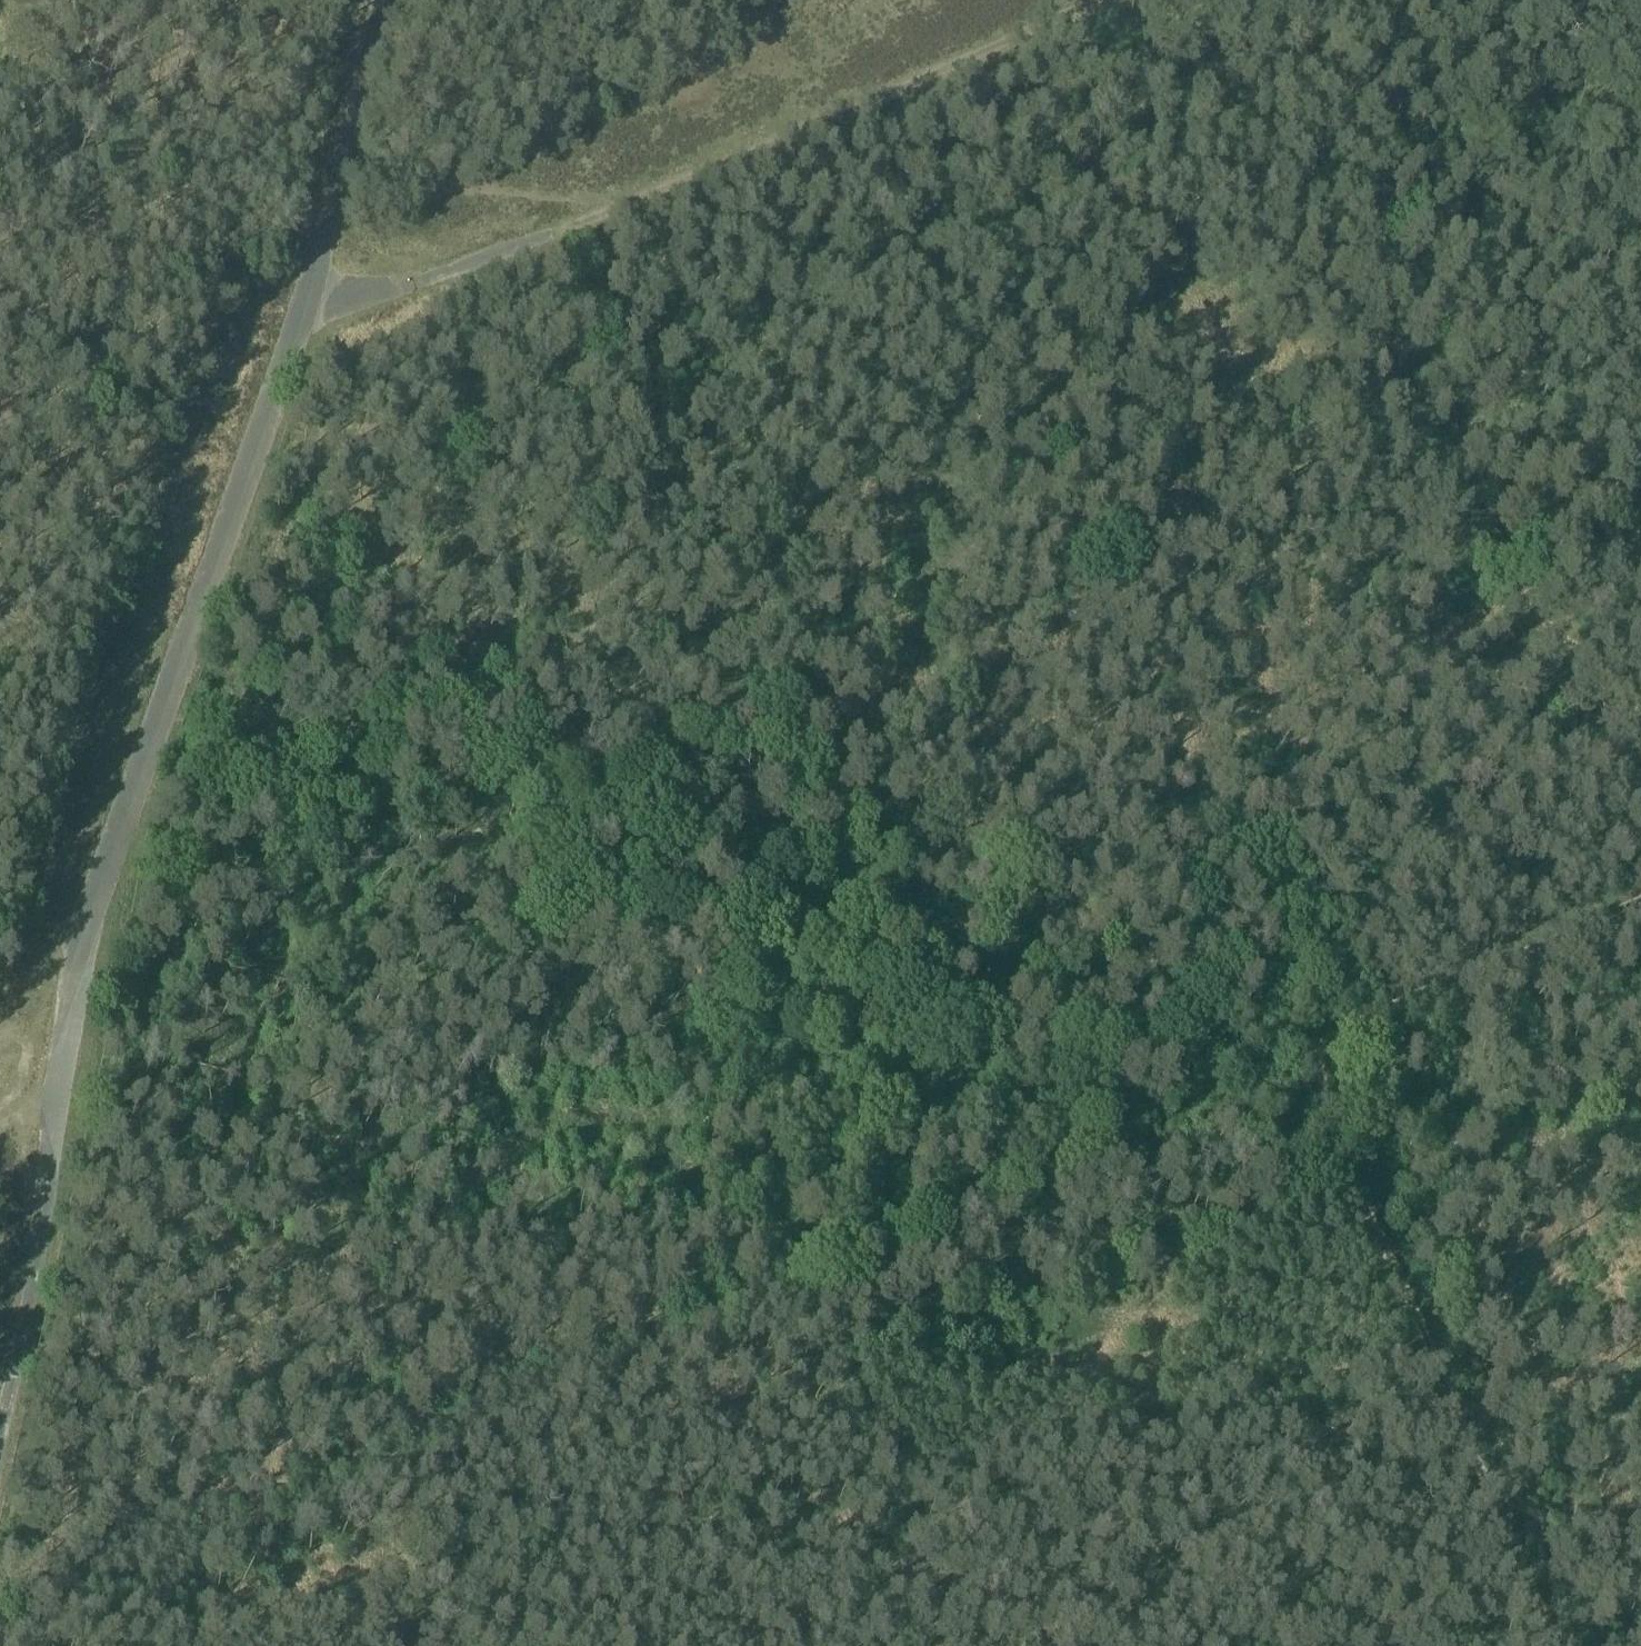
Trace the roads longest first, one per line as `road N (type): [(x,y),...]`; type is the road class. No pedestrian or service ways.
road 1 (track): [(382,0),(312,292),(178,714),(86,1081)]
road 2 (track): [(1568,1645),(1293,1063),(1640,906)]
road 3 (track): [(1065,0),(552,228),(362,294),(312,292)]
road 4 (track): [(86,1081),(0,1476)]

